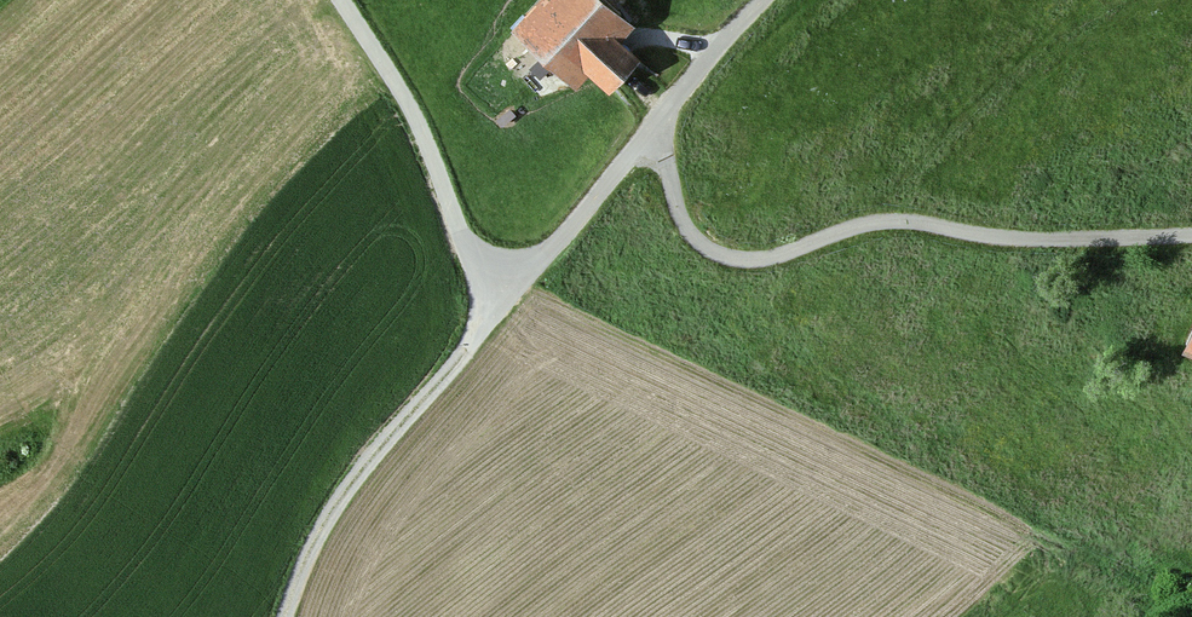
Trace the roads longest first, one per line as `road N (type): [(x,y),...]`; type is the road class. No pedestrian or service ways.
road 1 (unclassified): [(656,128),(682,219),(724,256),(779,255),(884,221),(1048,239),(1191,234)]
road 2 (track): [(507,296),(470,252),(409,106),(340,0)]
road 3 (track): [(469,346),(326,521),(288,616)]
road 4 (unclassified): [(656,128),(469,346)]
road 5 (unclassified): [(762,0),(656,128)]

